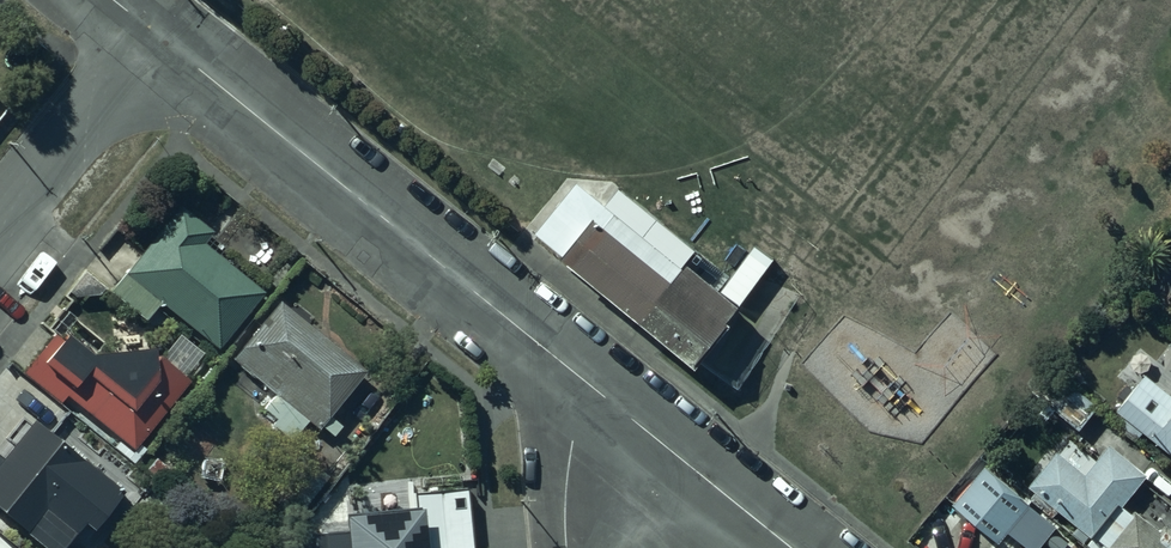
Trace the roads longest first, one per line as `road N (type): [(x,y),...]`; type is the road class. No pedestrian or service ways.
road 1 (residential): [(148,31),(584,383)]
road 2 (residential): [(584,383),(788,547)]
road 3 (residential): [(148,31),(0,213)]
road 4 (residential): [(584,383),(564,507),(568,547)]

